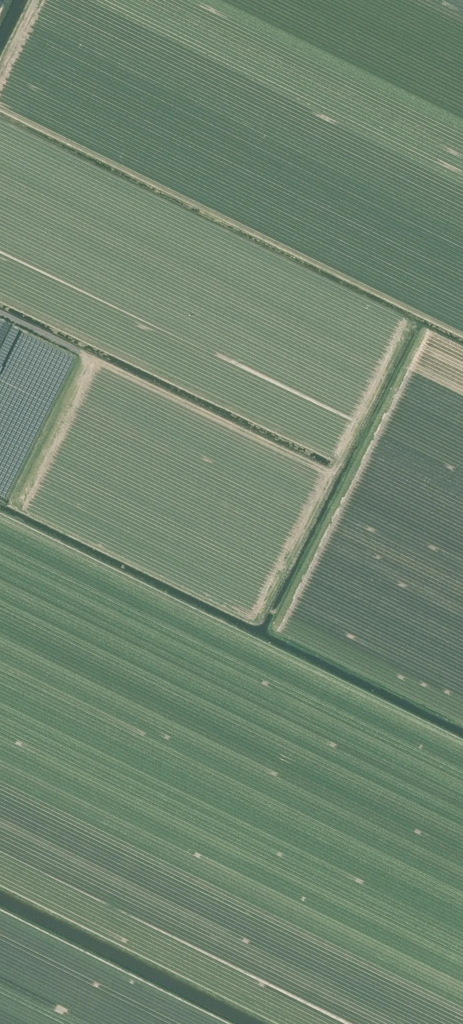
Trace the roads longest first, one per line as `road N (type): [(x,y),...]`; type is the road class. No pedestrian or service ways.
road 1 (track): [(282,1023),(0,883)]

